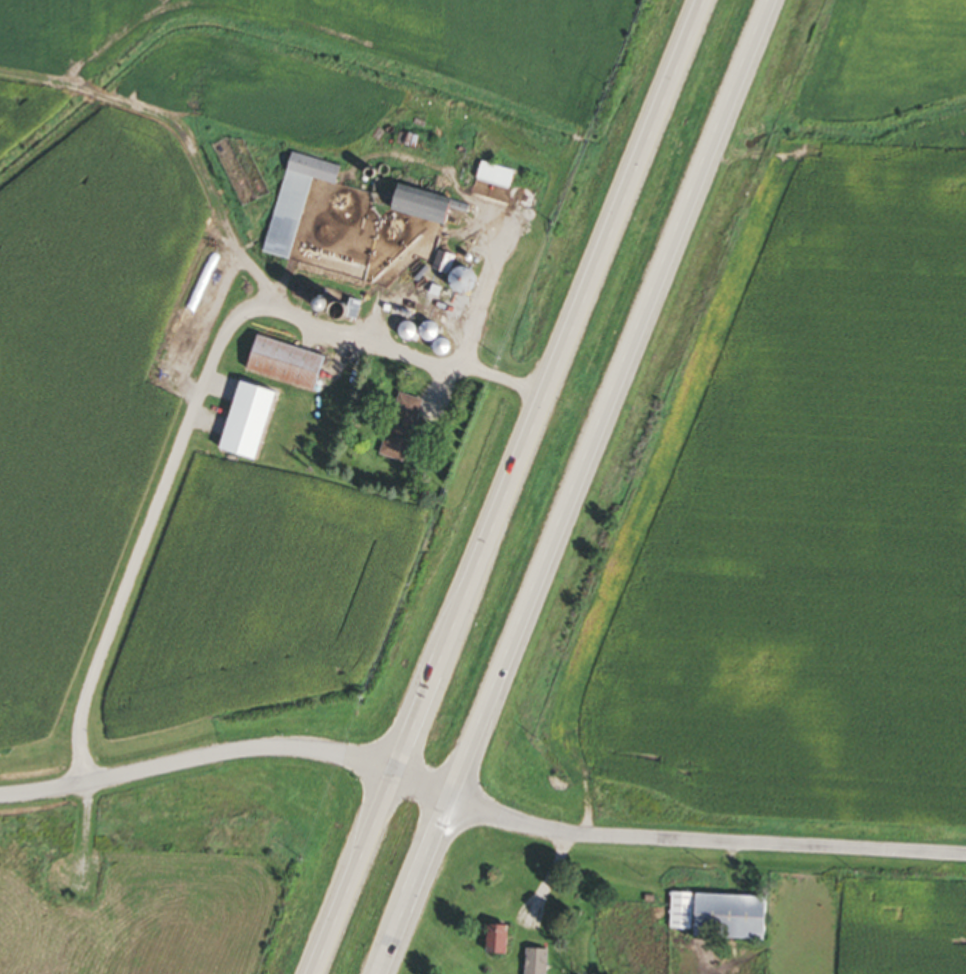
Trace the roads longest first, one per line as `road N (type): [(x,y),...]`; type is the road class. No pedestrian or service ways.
road 1 (trunk): [(697,0),(302,973)]
road 2 (trunk): [(379,973),(768,0)]
road 3 (residential): [(449,798),(541,832),(965,854)]
road 4 (residential): [(0,796),(238,749),(291,747),(357,760),(449,798)]

